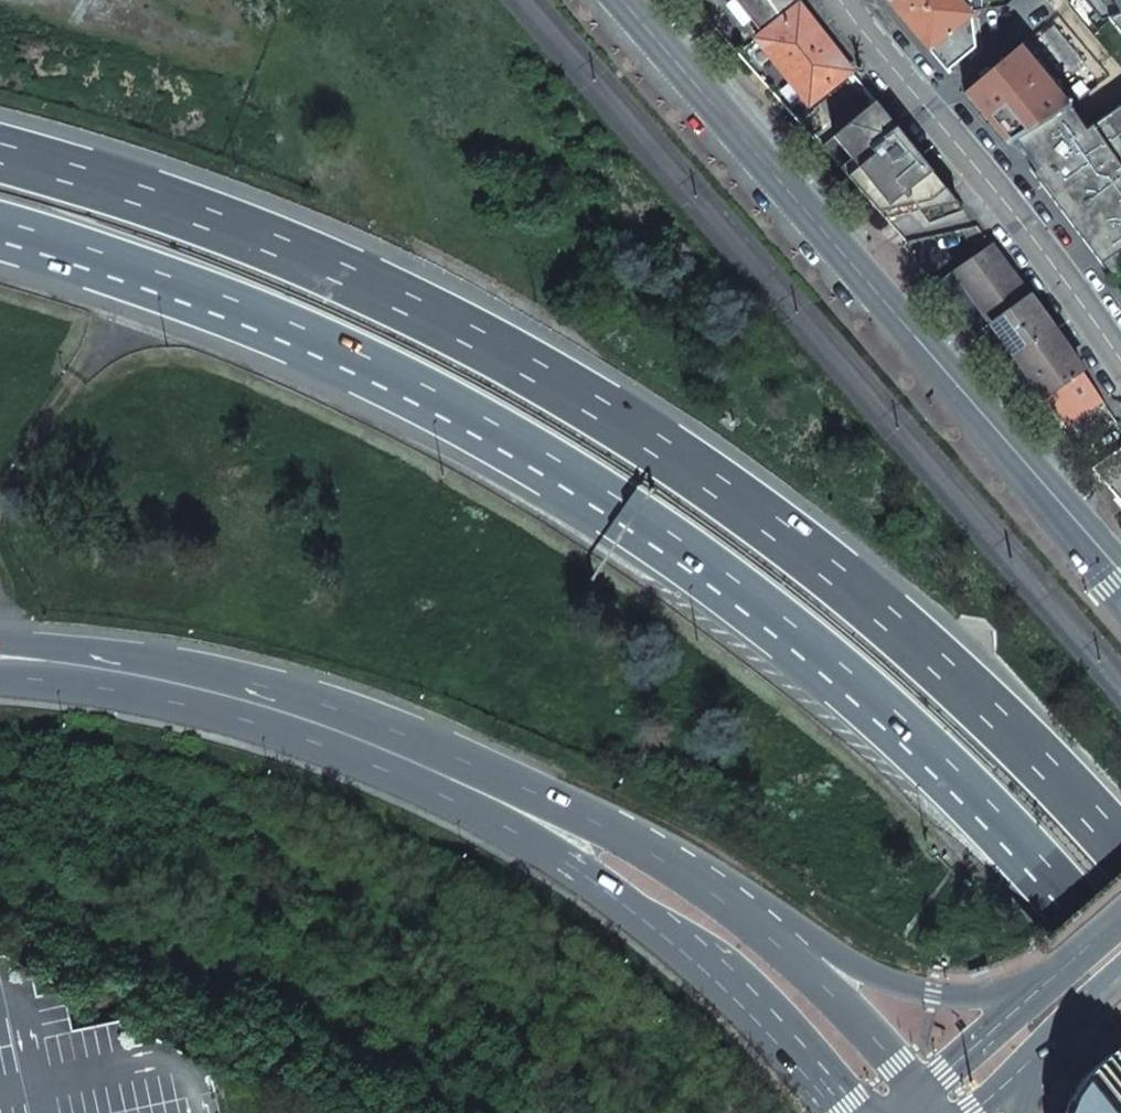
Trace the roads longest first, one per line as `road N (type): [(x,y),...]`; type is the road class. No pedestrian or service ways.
road 1 (motorway): [(0,228),(183,290),(356,363),(557,470),(774,621),(947,771),(1120,964)]
road 2 (motorway): [(1120,845),(875,607),(769,523),(578,395),(467,333),(267,242),(0,154)]
road 3 (secondary): [(1120,568),(626,0)]
road 4 (secondary): [(396,752),(609,892),(752,1012),(847,1112)]
road 5 (tertiary): [(1120,363),(1045,252),(844,0)]
road 6 (secondary): [(0,657),(138,673),(221,693),(396,752)]
road 7 (secondary): [(749,911),(601,829),(396,752)]
road 8 (secondary): [(1043,985),(933,995),(749,911)]
road 9 (secondary): [(920,1088),(749,911)]
road 10 (secondary): [(1043,985),(920,1088)]

